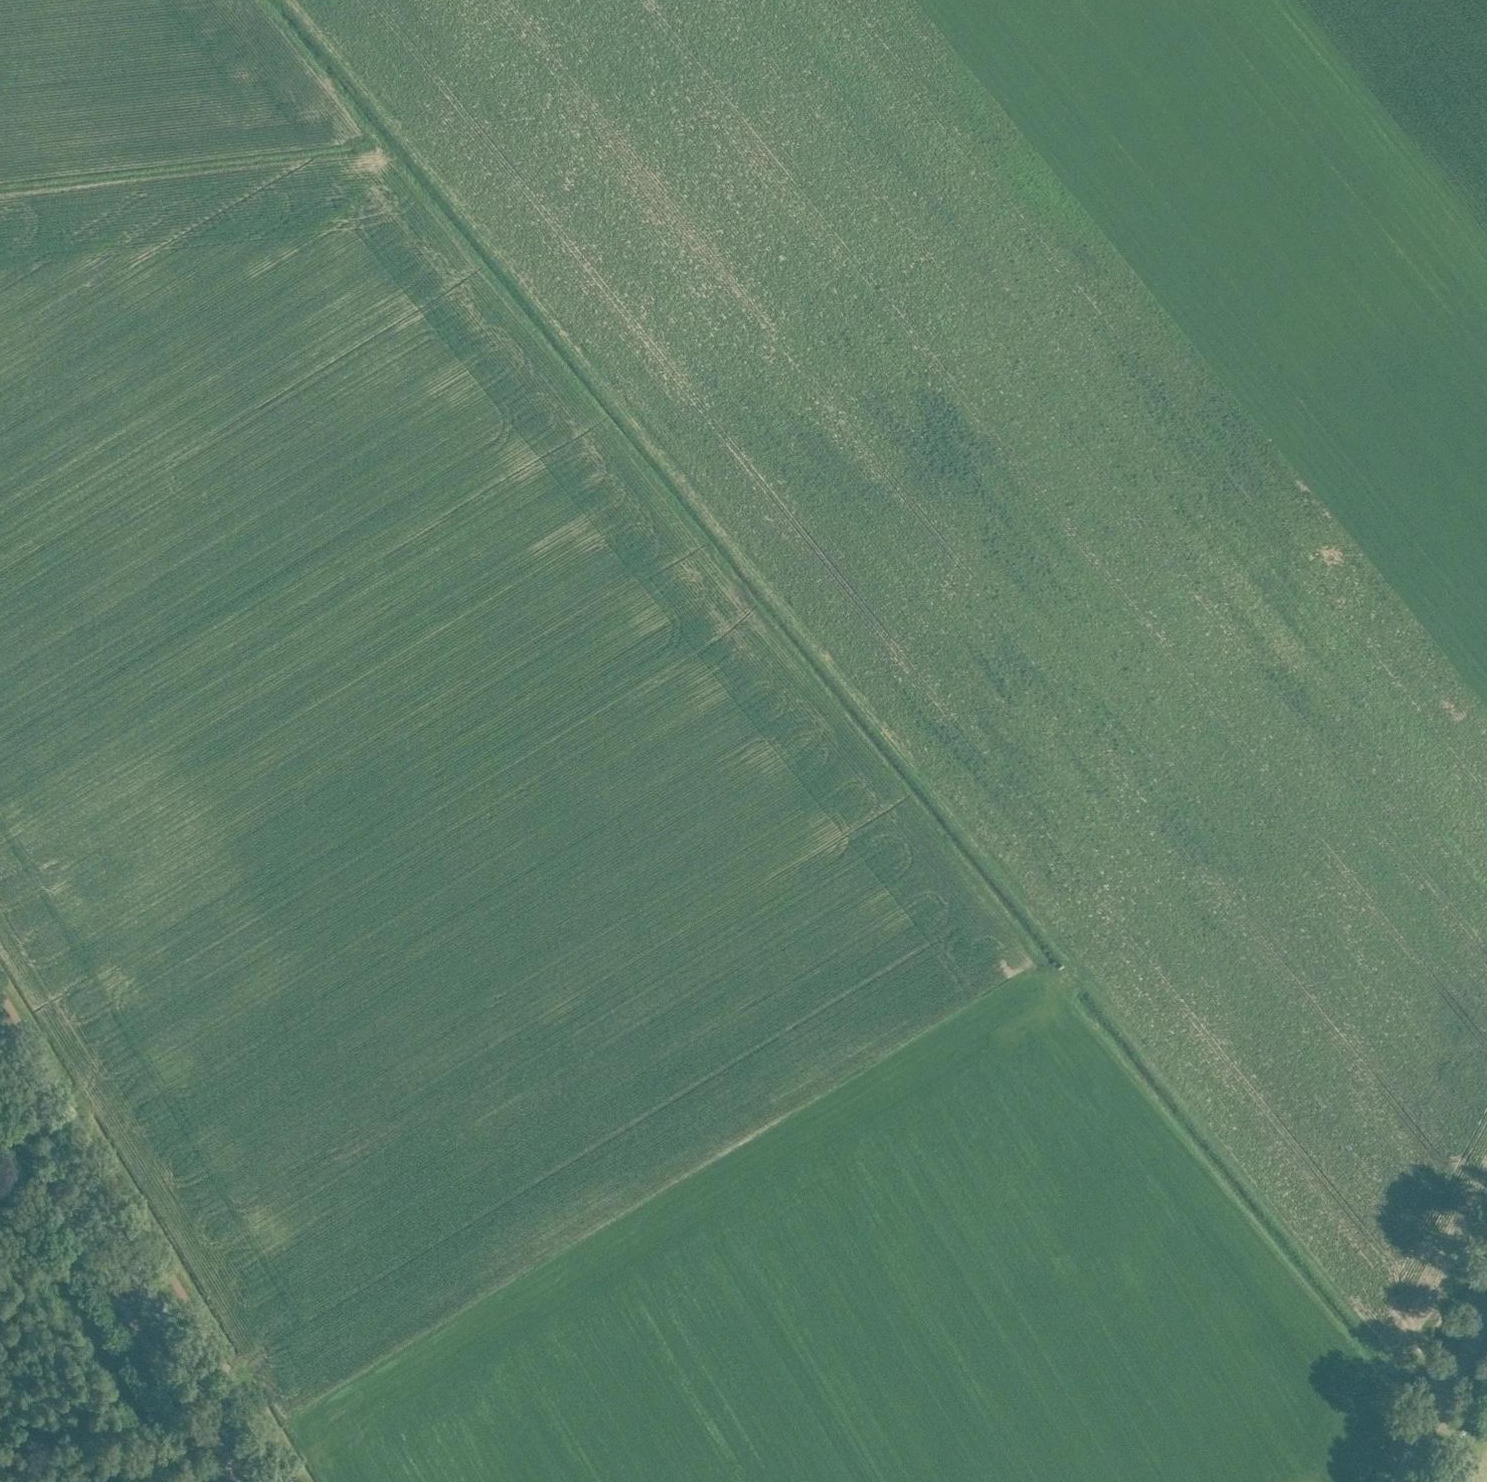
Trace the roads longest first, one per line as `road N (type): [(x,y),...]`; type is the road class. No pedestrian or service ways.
road 1 (tertiary): [(261,1481),(0,1048)]
road 2 (unclassified): [(1395,1481),(1486,1309)]

